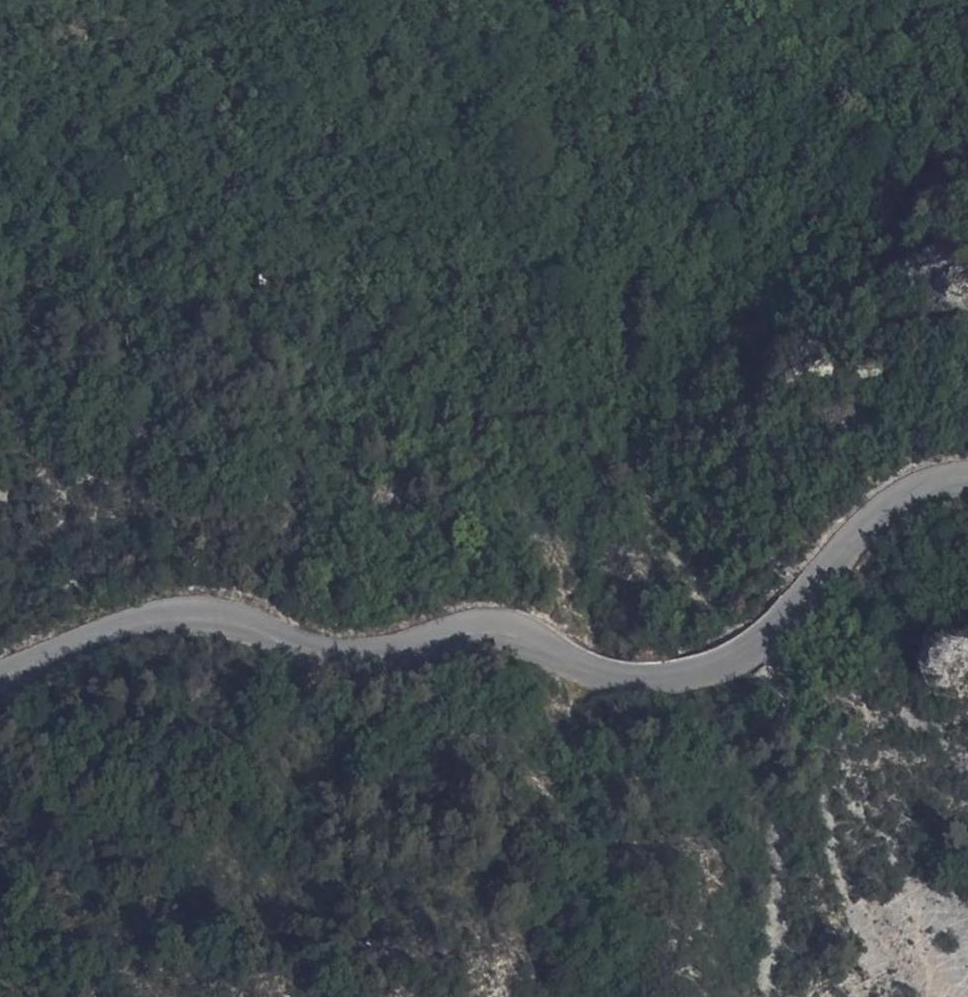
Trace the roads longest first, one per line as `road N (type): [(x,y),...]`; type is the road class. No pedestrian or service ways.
road 1 (secondary): [(967,482),(930,489),(889,511),(781,626),(704,675),(617,681),(482,631),(354,662),(314,660),(253,628),(183,619),(138,625),(0,679)]

